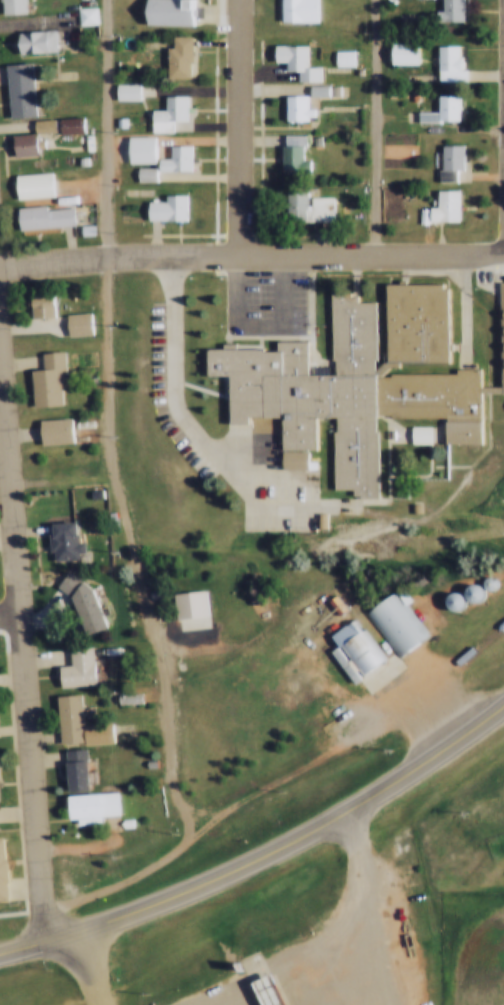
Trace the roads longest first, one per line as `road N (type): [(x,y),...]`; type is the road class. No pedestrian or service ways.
road 1 (residential): [(46,946),(0,362)]
road 2 (secondary): [(0,957),(115,927),(298,841),(503,706)]
road 3 (residential): [(0,267),(245,255),(503,256)]
road 4 (residential): [(245,255),(243,0)]

